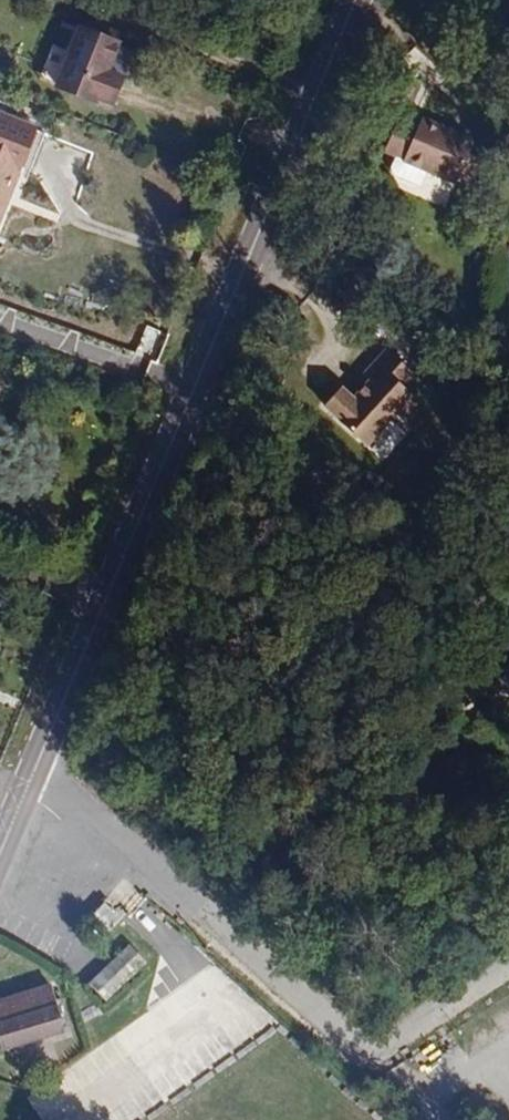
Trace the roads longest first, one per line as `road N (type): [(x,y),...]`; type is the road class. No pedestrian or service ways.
road 1 (tertiary): [(358,0),(26,789)]
road 2 (residential): [(26,789),(372,1056),(508,970)]

